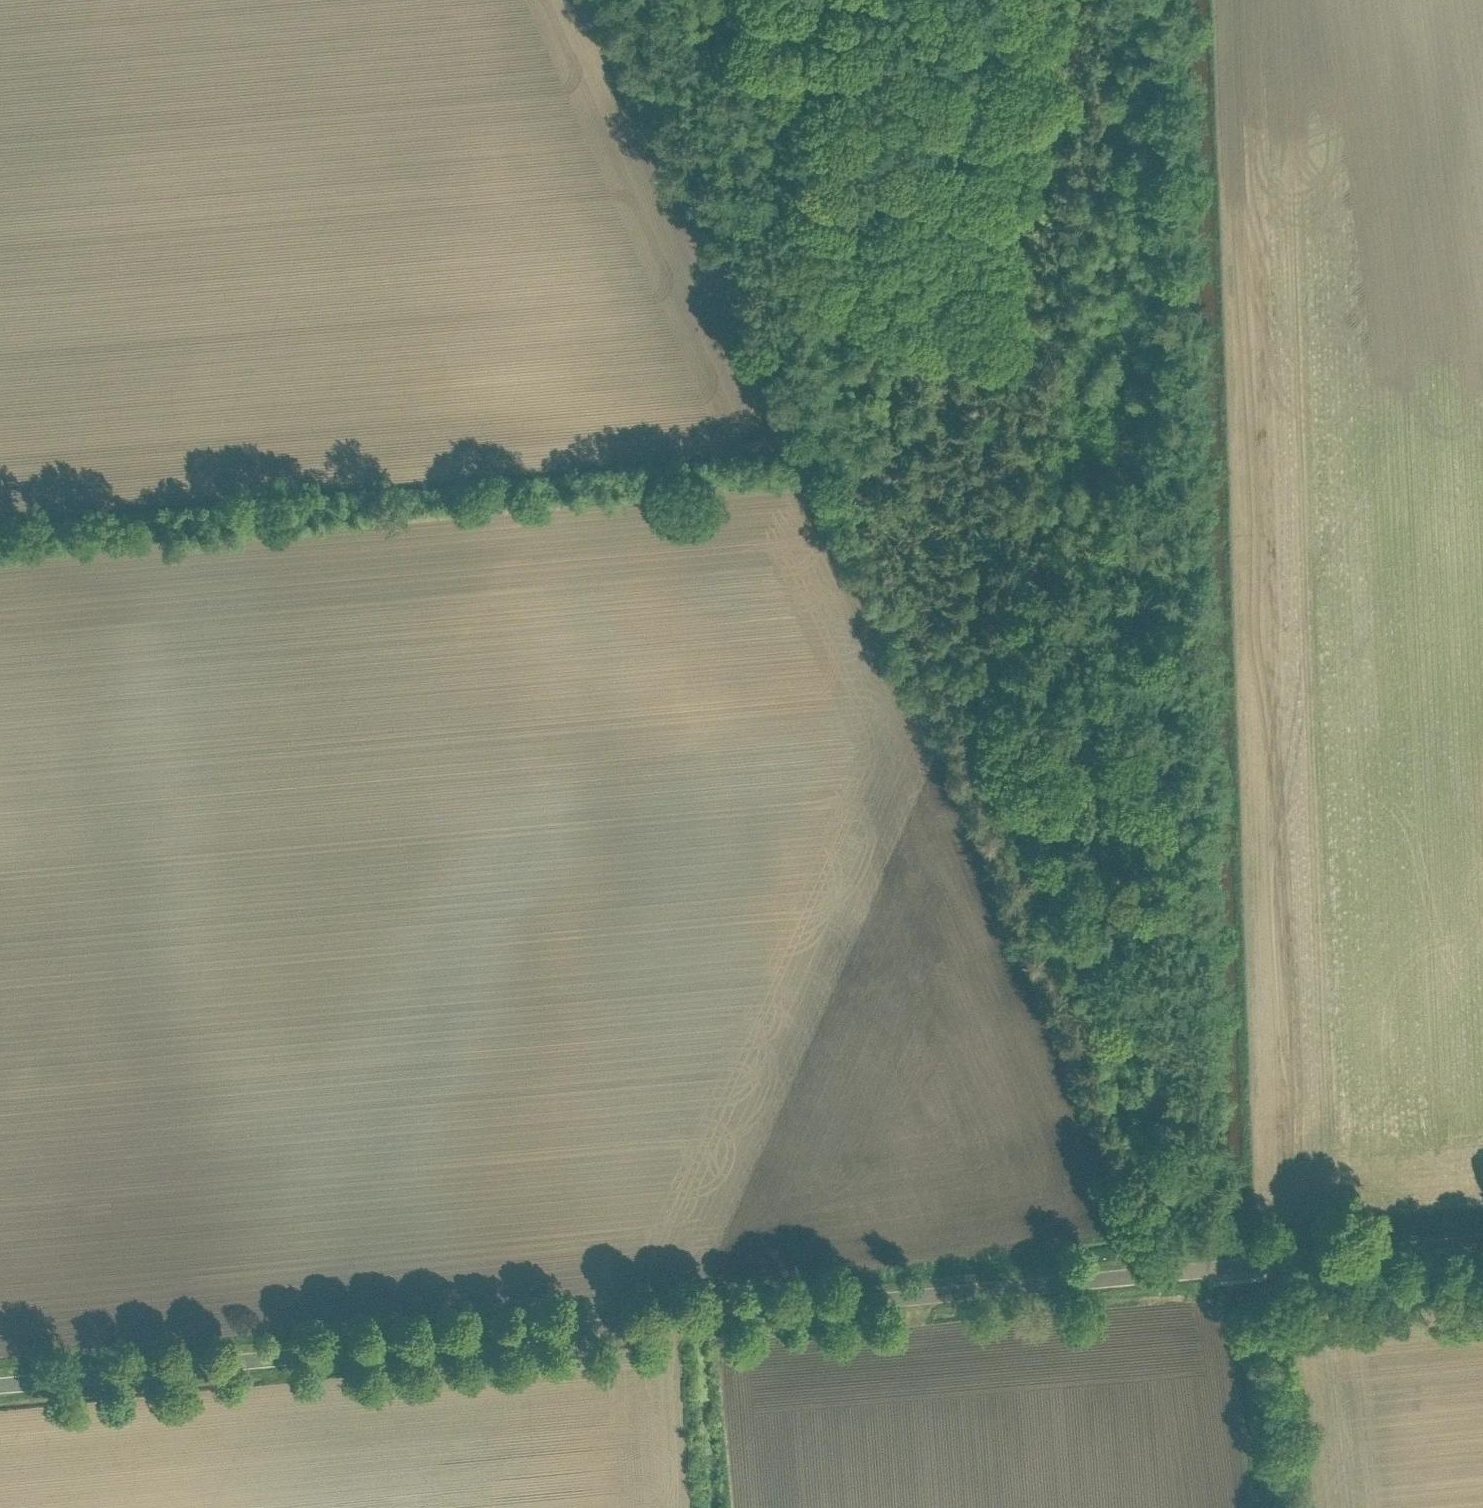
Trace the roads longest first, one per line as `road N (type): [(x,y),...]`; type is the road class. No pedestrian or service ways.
road 1 (tertiary): [(1482,1239),(0,1384)]

